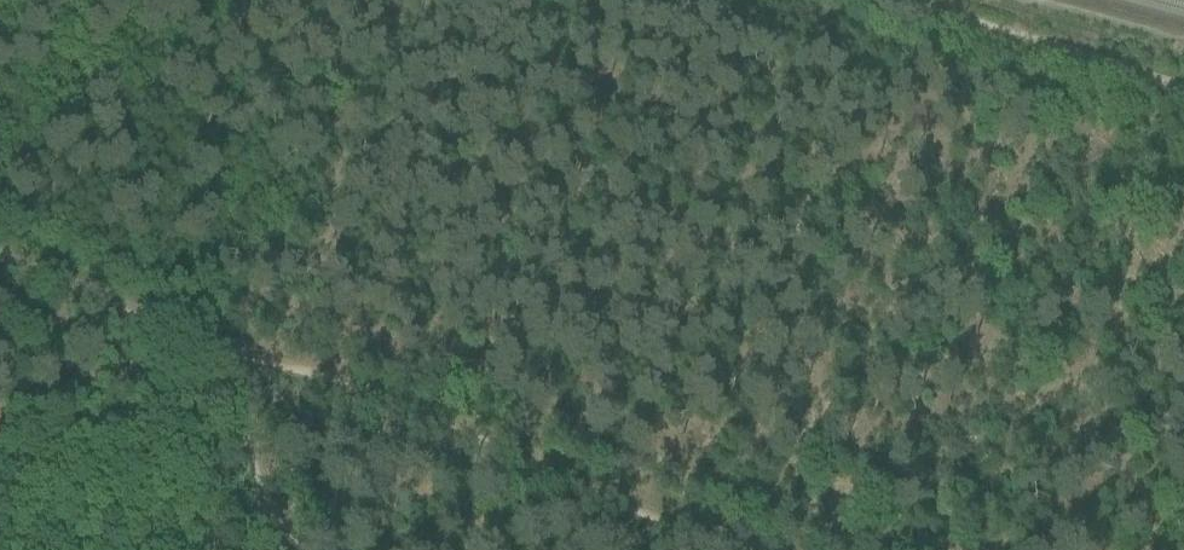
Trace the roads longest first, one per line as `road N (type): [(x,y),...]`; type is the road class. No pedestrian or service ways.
road 1 (track): [(818,549),(760,539),(203,322)]
road 2 (track): [(916,0),(1183,71)]
road 3 (track): [(203,322),(0,239)]
road 4 (track): [(256,509),(203,322)]

